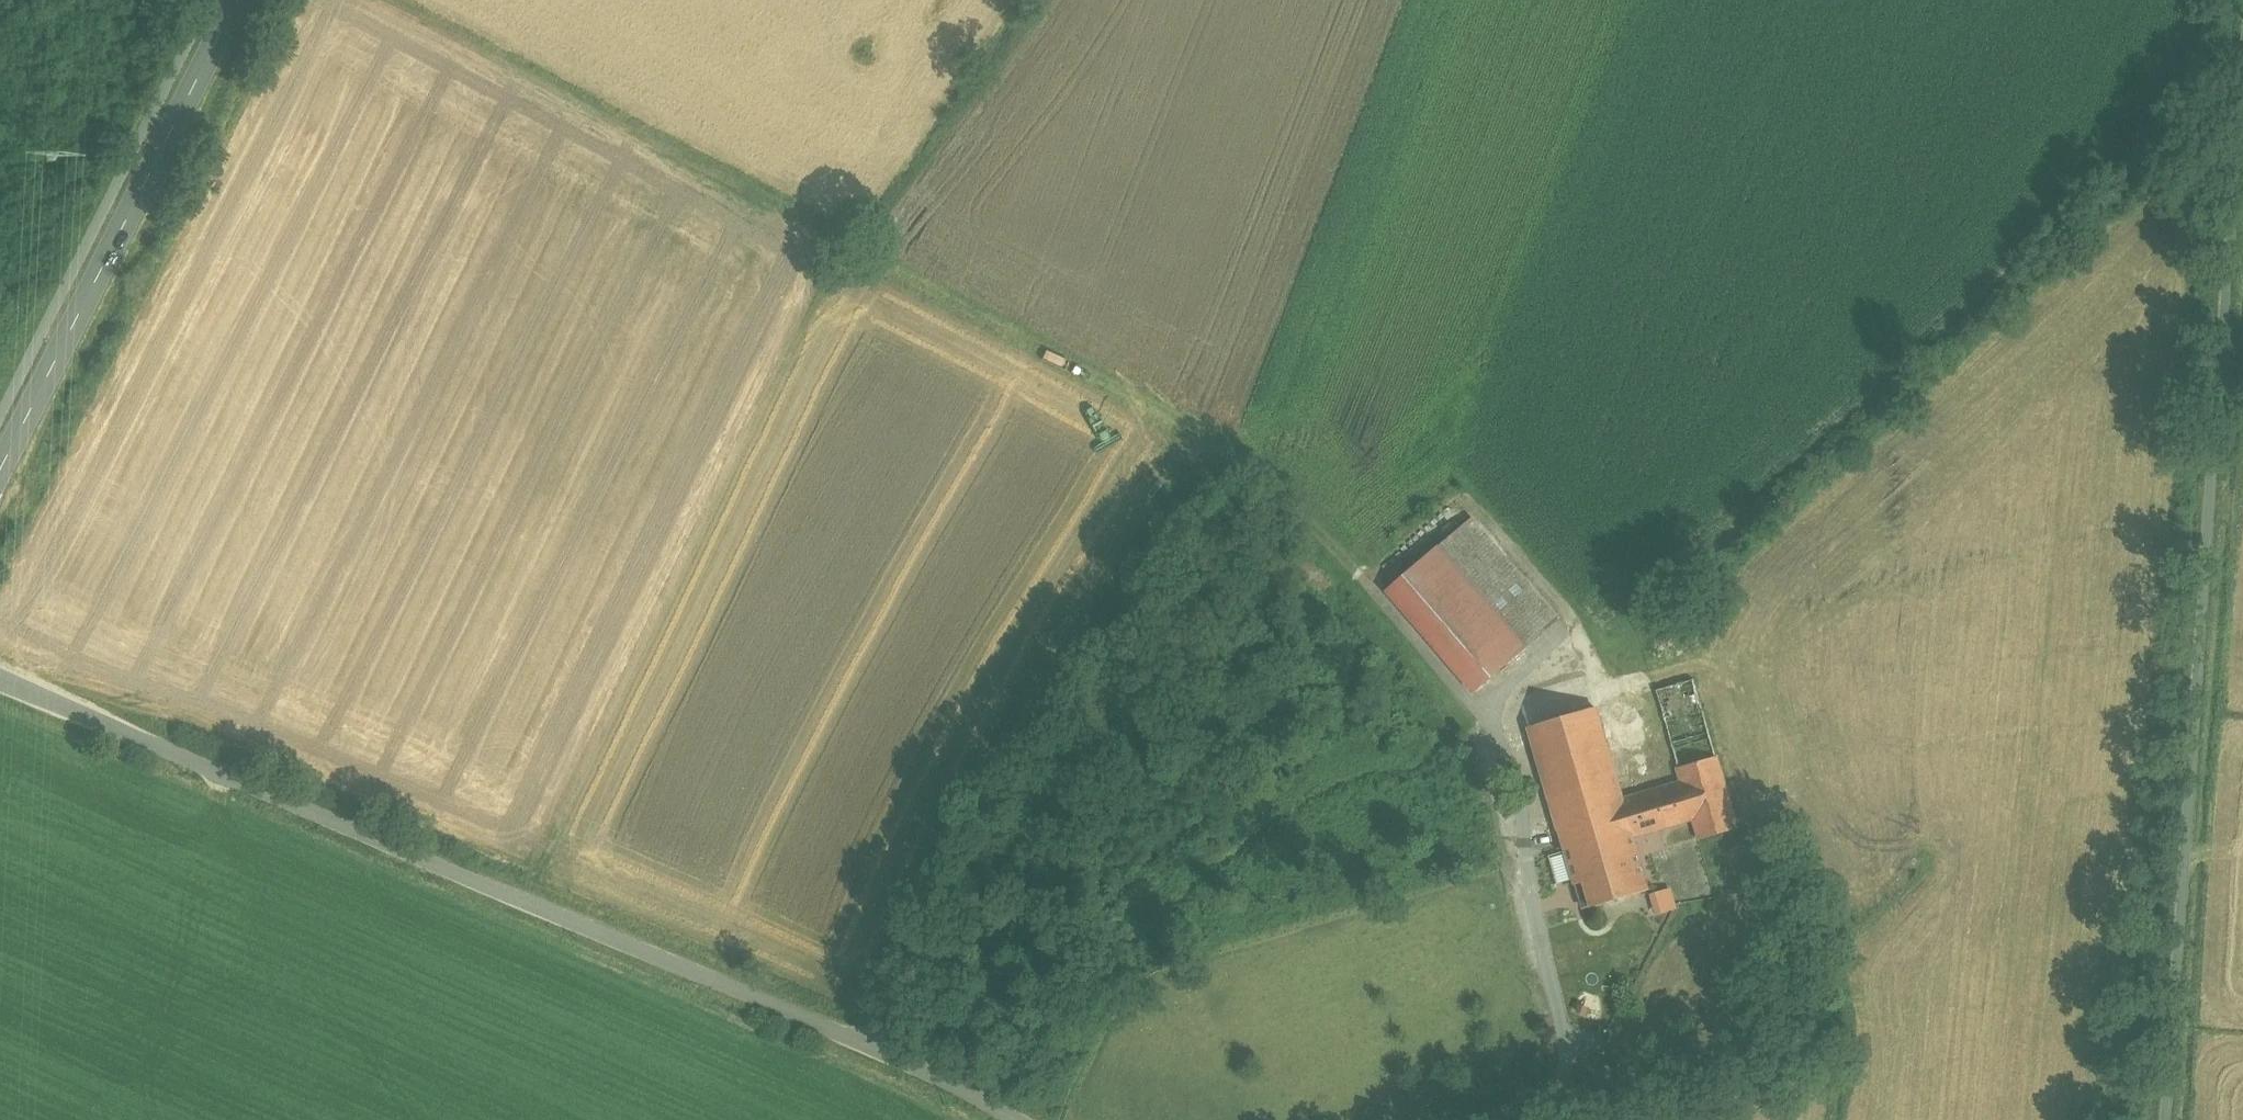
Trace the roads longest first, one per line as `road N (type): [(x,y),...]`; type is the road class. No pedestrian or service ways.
road 1 (unclassified): [(0,678),(476,863),(1011,1119)]
road 2 (unclassified): [(2242,73),(2165,1119)]
road 3 (tertiary): [(237,0),(0,468)]

